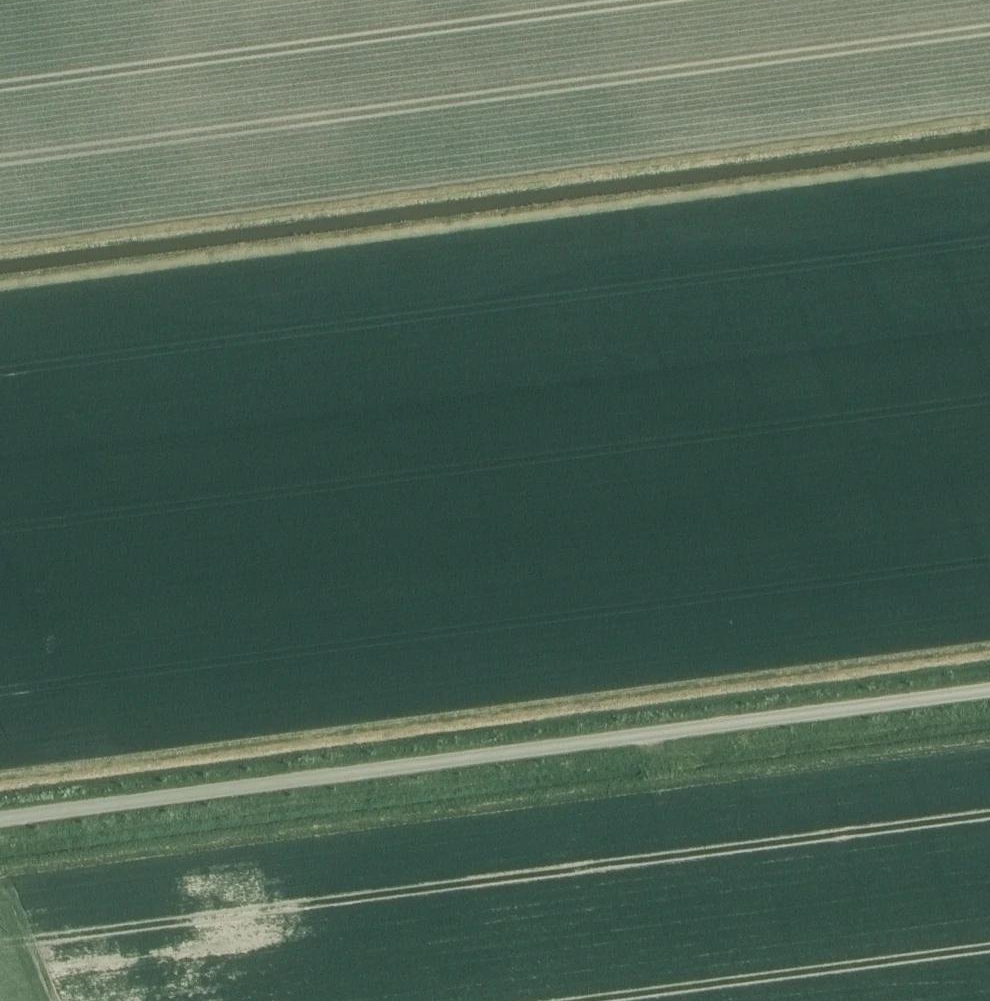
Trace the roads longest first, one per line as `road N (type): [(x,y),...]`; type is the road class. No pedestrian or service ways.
road 1 (unclassified): [(0,821),(989,691)]

